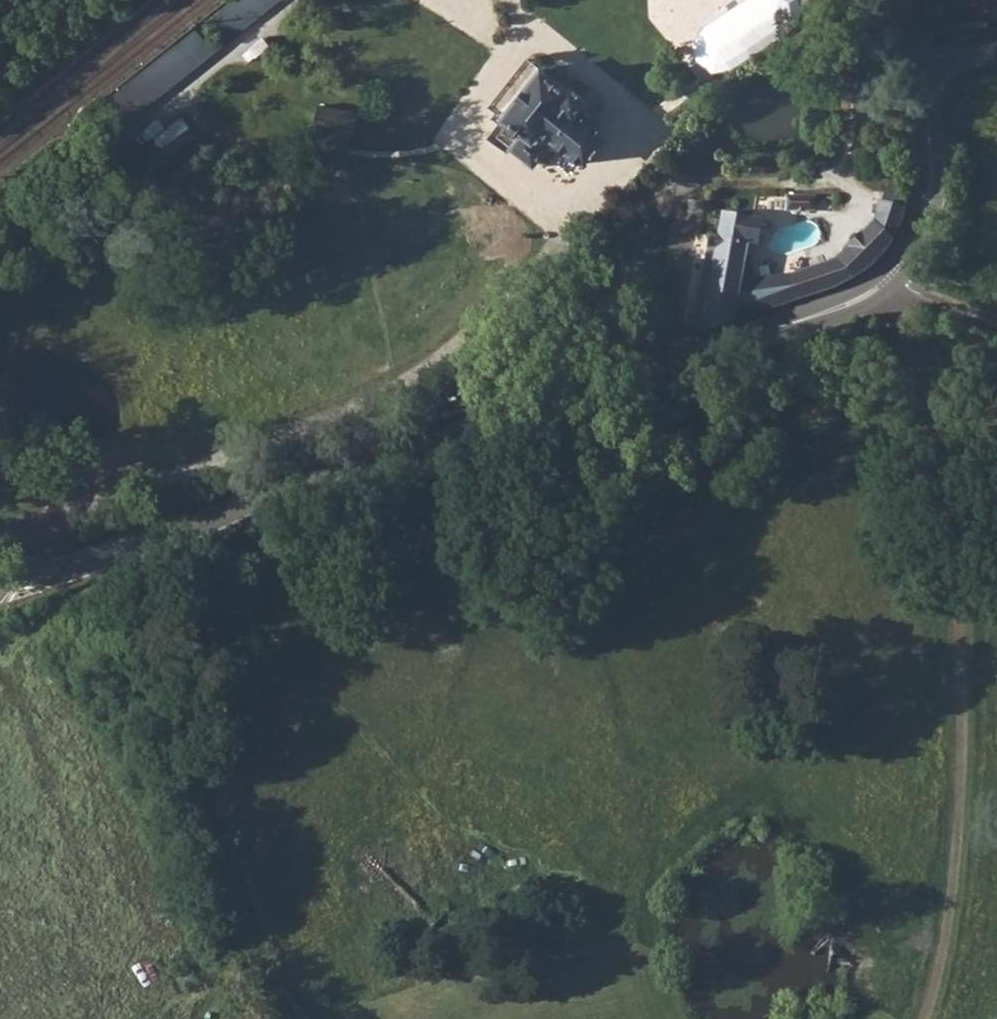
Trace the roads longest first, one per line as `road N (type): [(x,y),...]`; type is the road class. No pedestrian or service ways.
road 1 (unclassified): [(0,588),(114,563),(157,538),(385,471),(881,287),(908,257),(928,200),(933,125),(918,56)]

